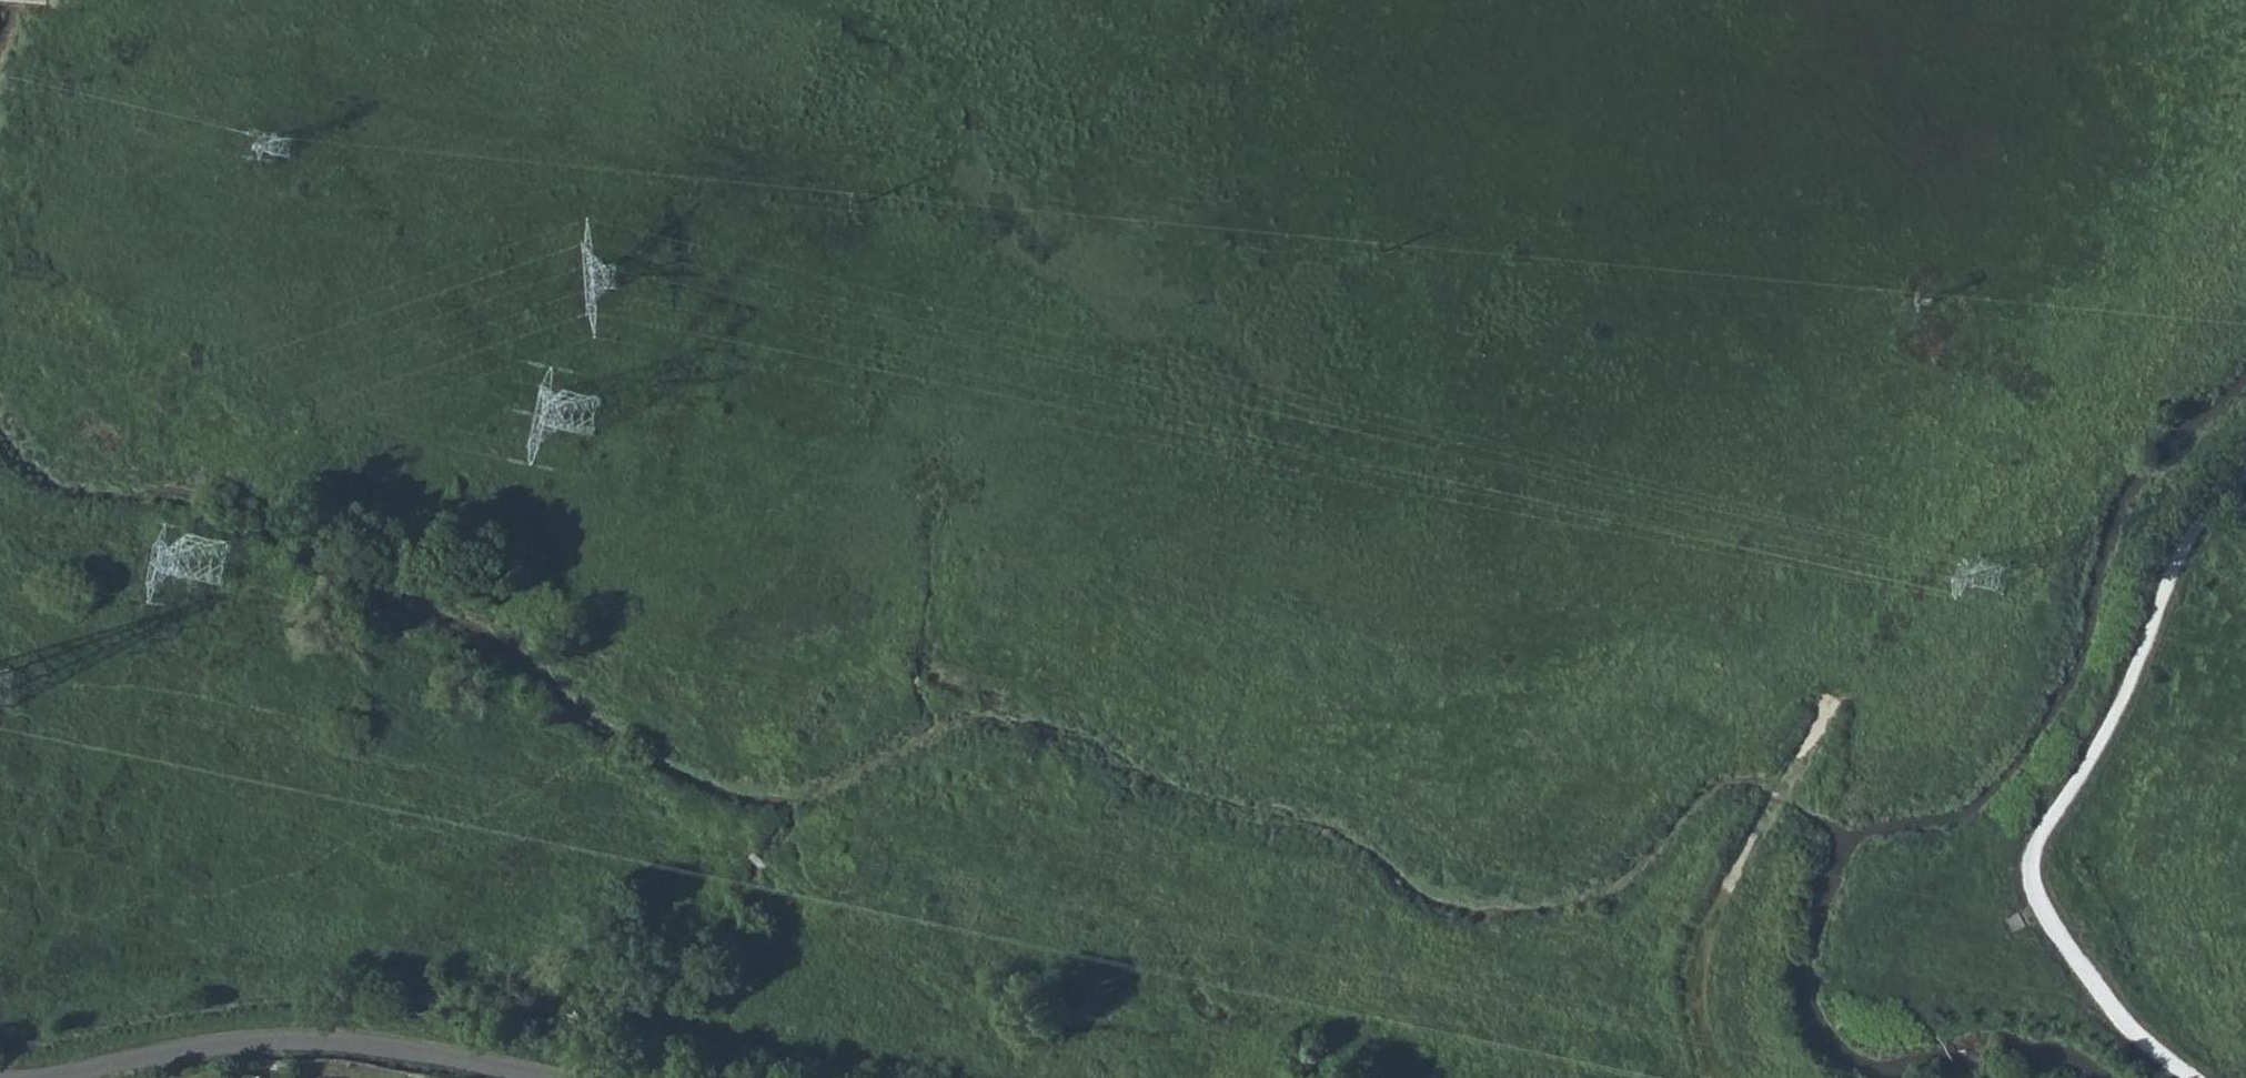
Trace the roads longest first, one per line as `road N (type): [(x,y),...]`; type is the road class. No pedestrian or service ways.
road 1 (unclassified): [(560,1077),(342,1043),(256,1039),(57,1077)]
road 2 (track): [(1724,1077),(1701,1031),(1699,973),(1722,899),(1811,743),(1838,681)]

